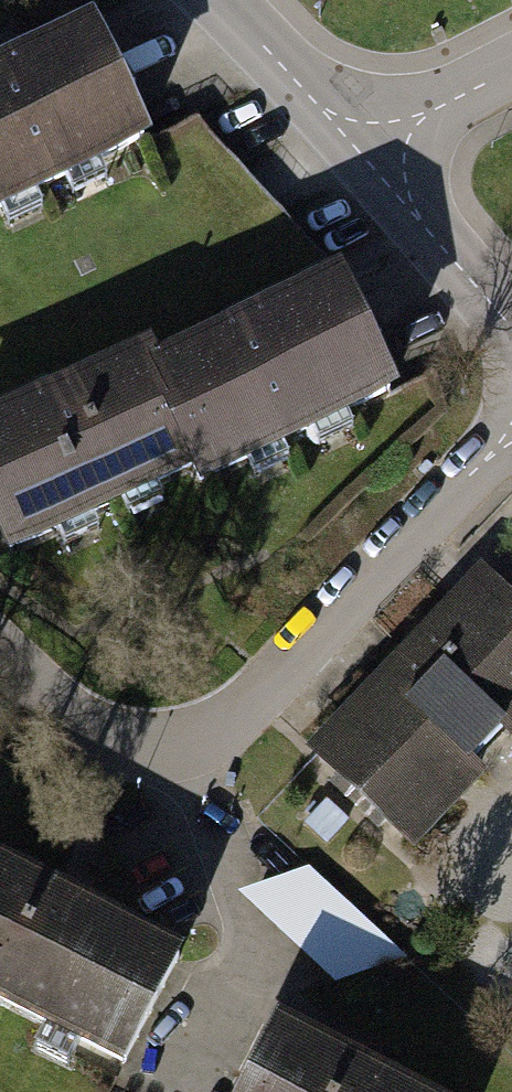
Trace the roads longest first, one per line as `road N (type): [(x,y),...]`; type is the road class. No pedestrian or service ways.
road 1 (residential): [(0,653),(58,707),(122,745),(189,747),(234,717),(511,439)]
road 2 (residential): [(359,145),(511,329)]
road 3 (residential): [(218,0),(359,145)]
road 4 (residential): [(359,145),(511,67)]

